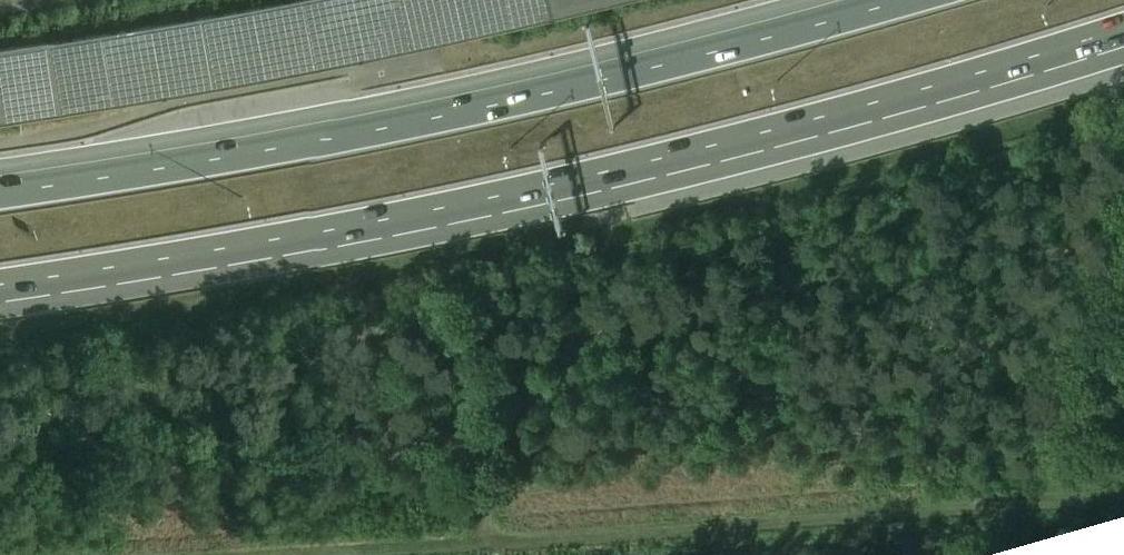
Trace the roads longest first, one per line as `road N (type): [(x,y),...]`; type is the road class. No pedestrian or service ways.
road 1 (motorway): [(0,290),(546,190),(907,101),(1123,30)]
road 2 (motorway): [(913,0),(527,97),(0,186)]

